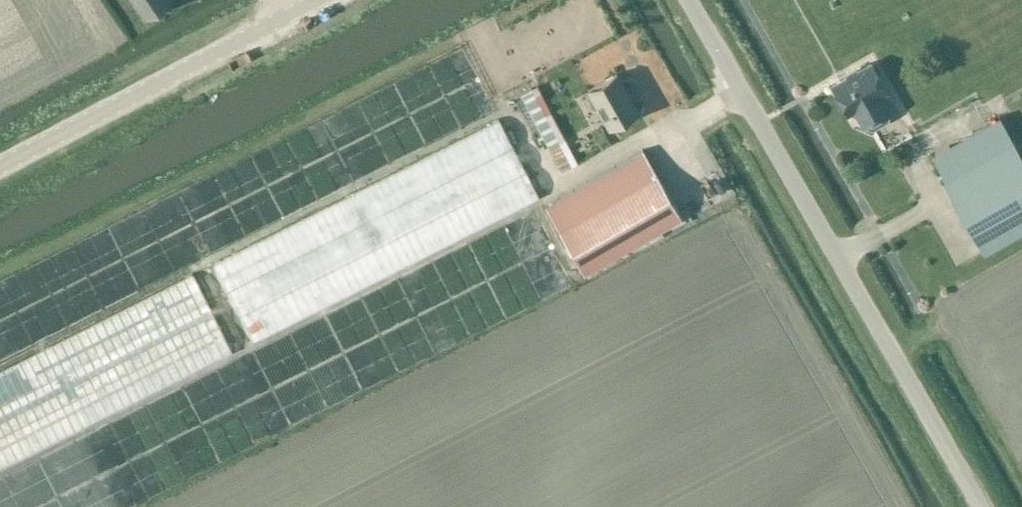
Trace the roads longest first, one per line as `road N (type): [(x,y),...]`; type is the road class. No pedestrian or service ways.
road 1 (unclassified): [(978,506),(689,0)]
road 2 (unclassified): [(0,177),(326,0)]

